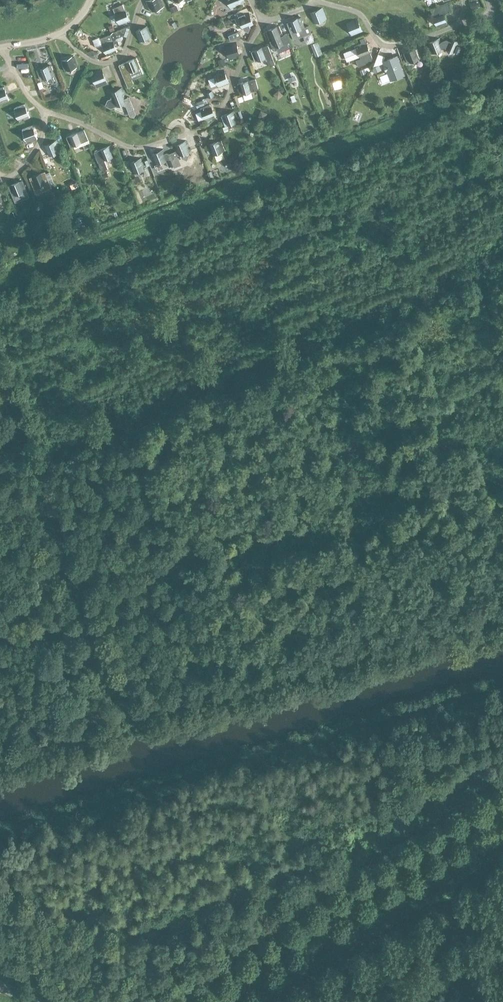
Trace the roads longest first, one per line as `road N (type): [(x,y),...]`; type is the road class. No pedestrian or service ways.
road 1 (unclassified): [(217,1001),(327,916),(502,807)]

